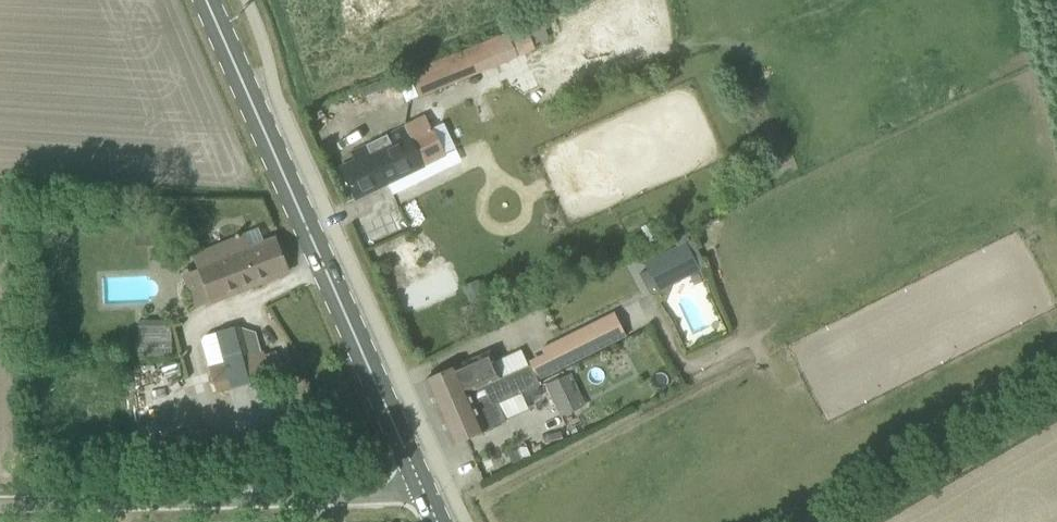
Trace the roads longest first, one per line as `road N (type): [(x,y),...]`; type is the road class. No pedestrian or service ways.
road 1 (primary): [(420,485),(207,0)]
road 2 (unclassified): [(0,508),(372,497),(420,485)]
road 3 (unclassified): [(838,521),(1056,393)]

